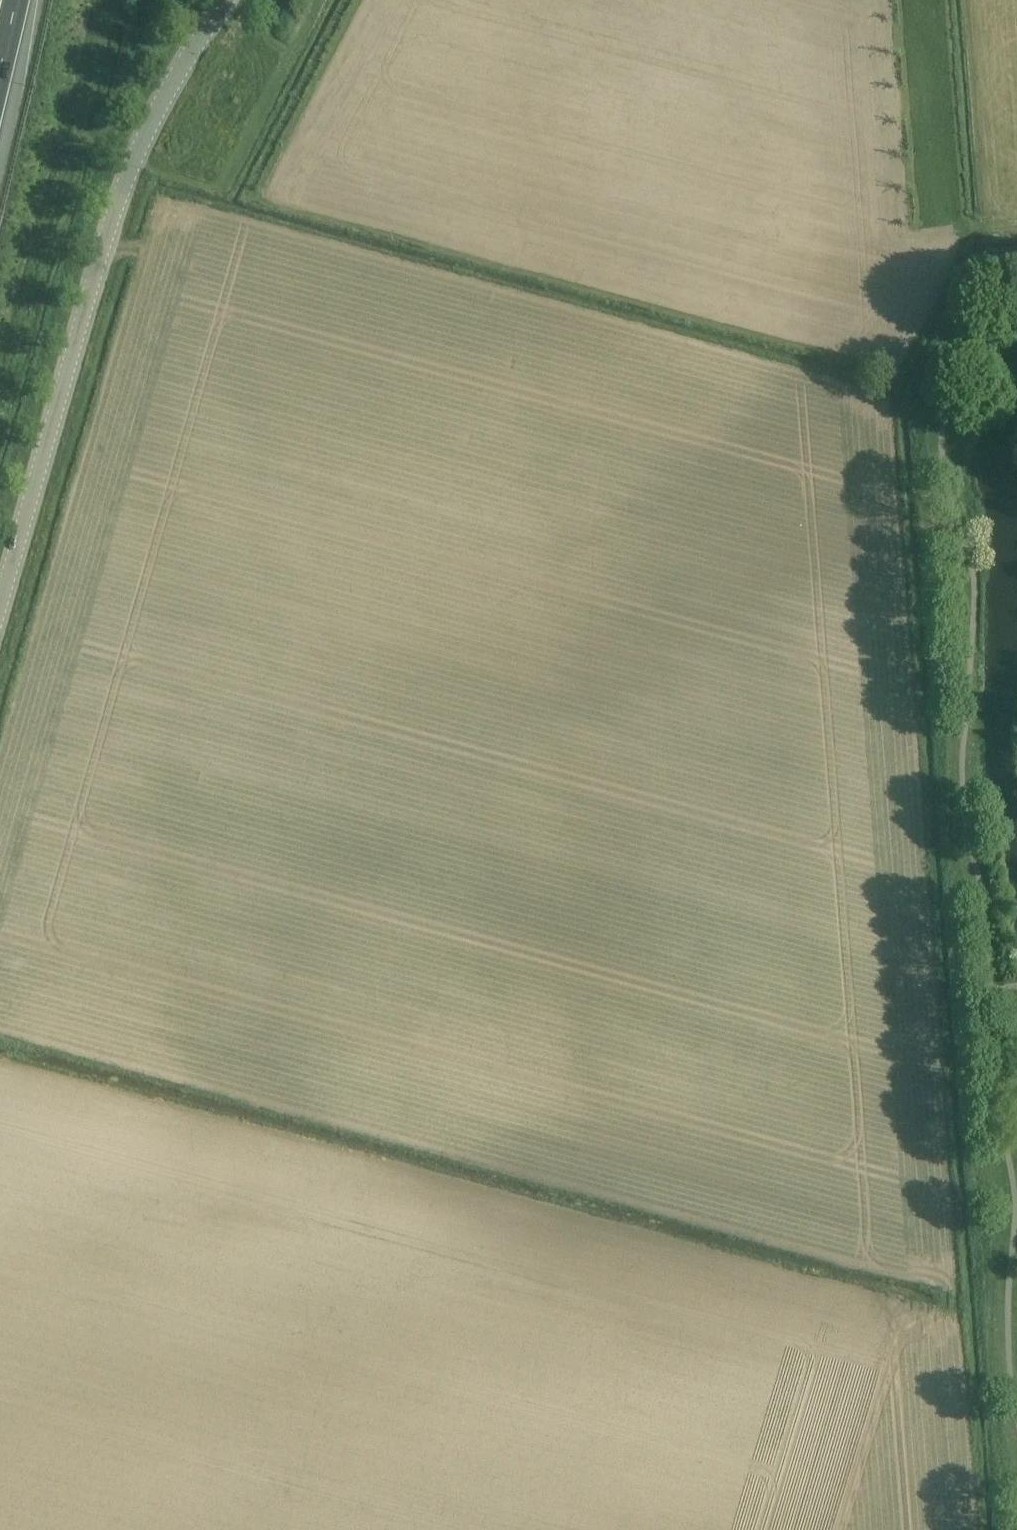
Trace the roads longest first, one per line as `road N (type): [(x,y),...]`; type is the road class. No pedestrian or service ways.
road 1 (tertiary): [(0,604),(108,228),(167,96),(223,0)]

